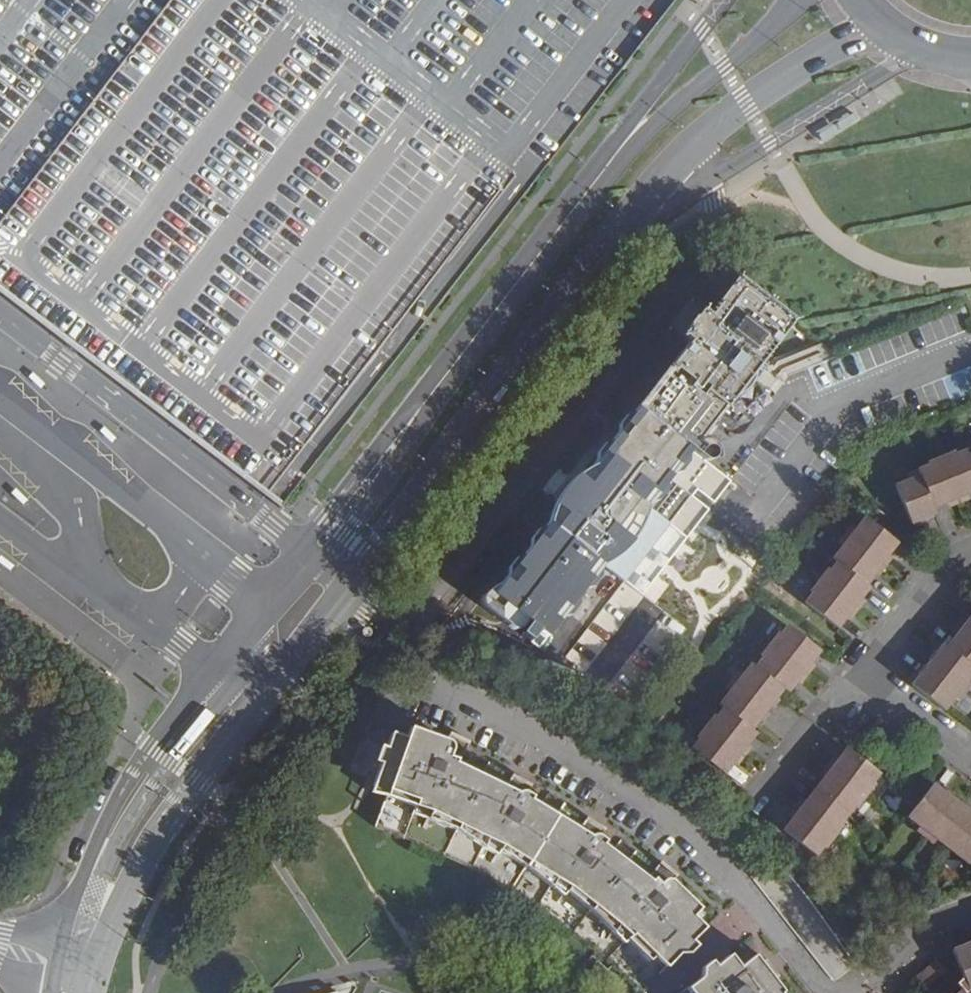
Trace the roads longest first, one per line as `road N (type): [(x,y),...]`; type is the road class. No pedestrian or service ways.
road 1 (tertiary): [(93,975),(137,874),(186,793),(374,557),(631,210),(710,130),(878,25)]
road 2 (tertiary): [(798,0),(581,193),(335,527),(208,675),(106,833),(55,967)]
road 3 (residential): [(822,992),(677,829),(535,736),(405,682)]
road 4 (residential): [(970,556),(941,568),(867,665),(871,684),(970,764)]
road 5 (residential): [(970,899),(913,923),(845,992)]

